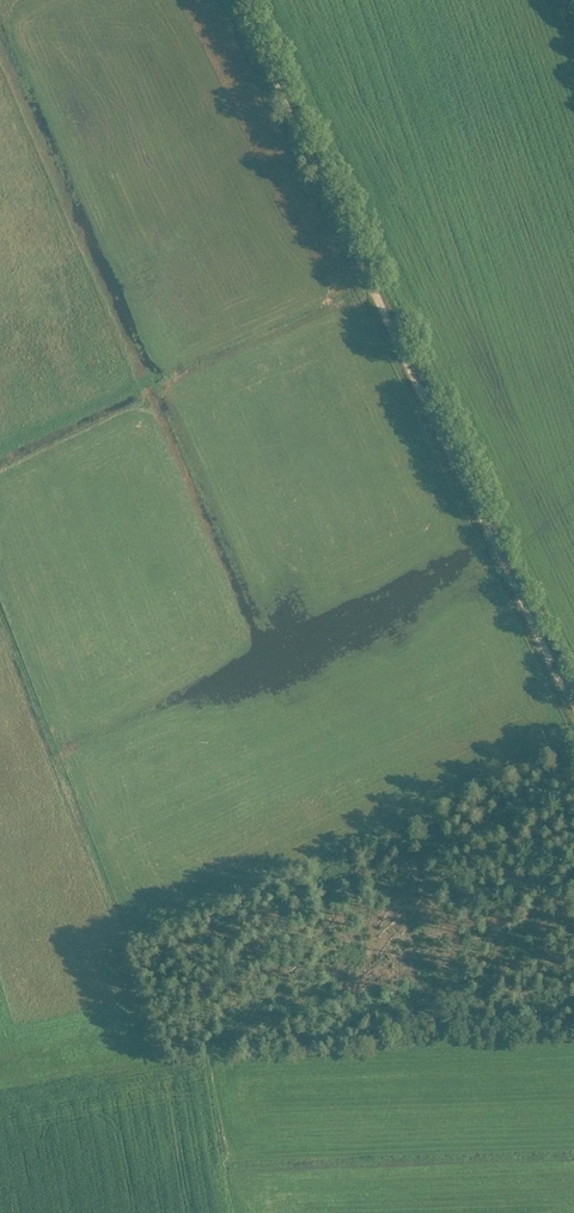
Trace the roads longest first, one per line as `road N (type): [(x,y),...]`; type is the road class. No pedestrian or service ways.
road 1 (track): [(573,708),(230,0)]

